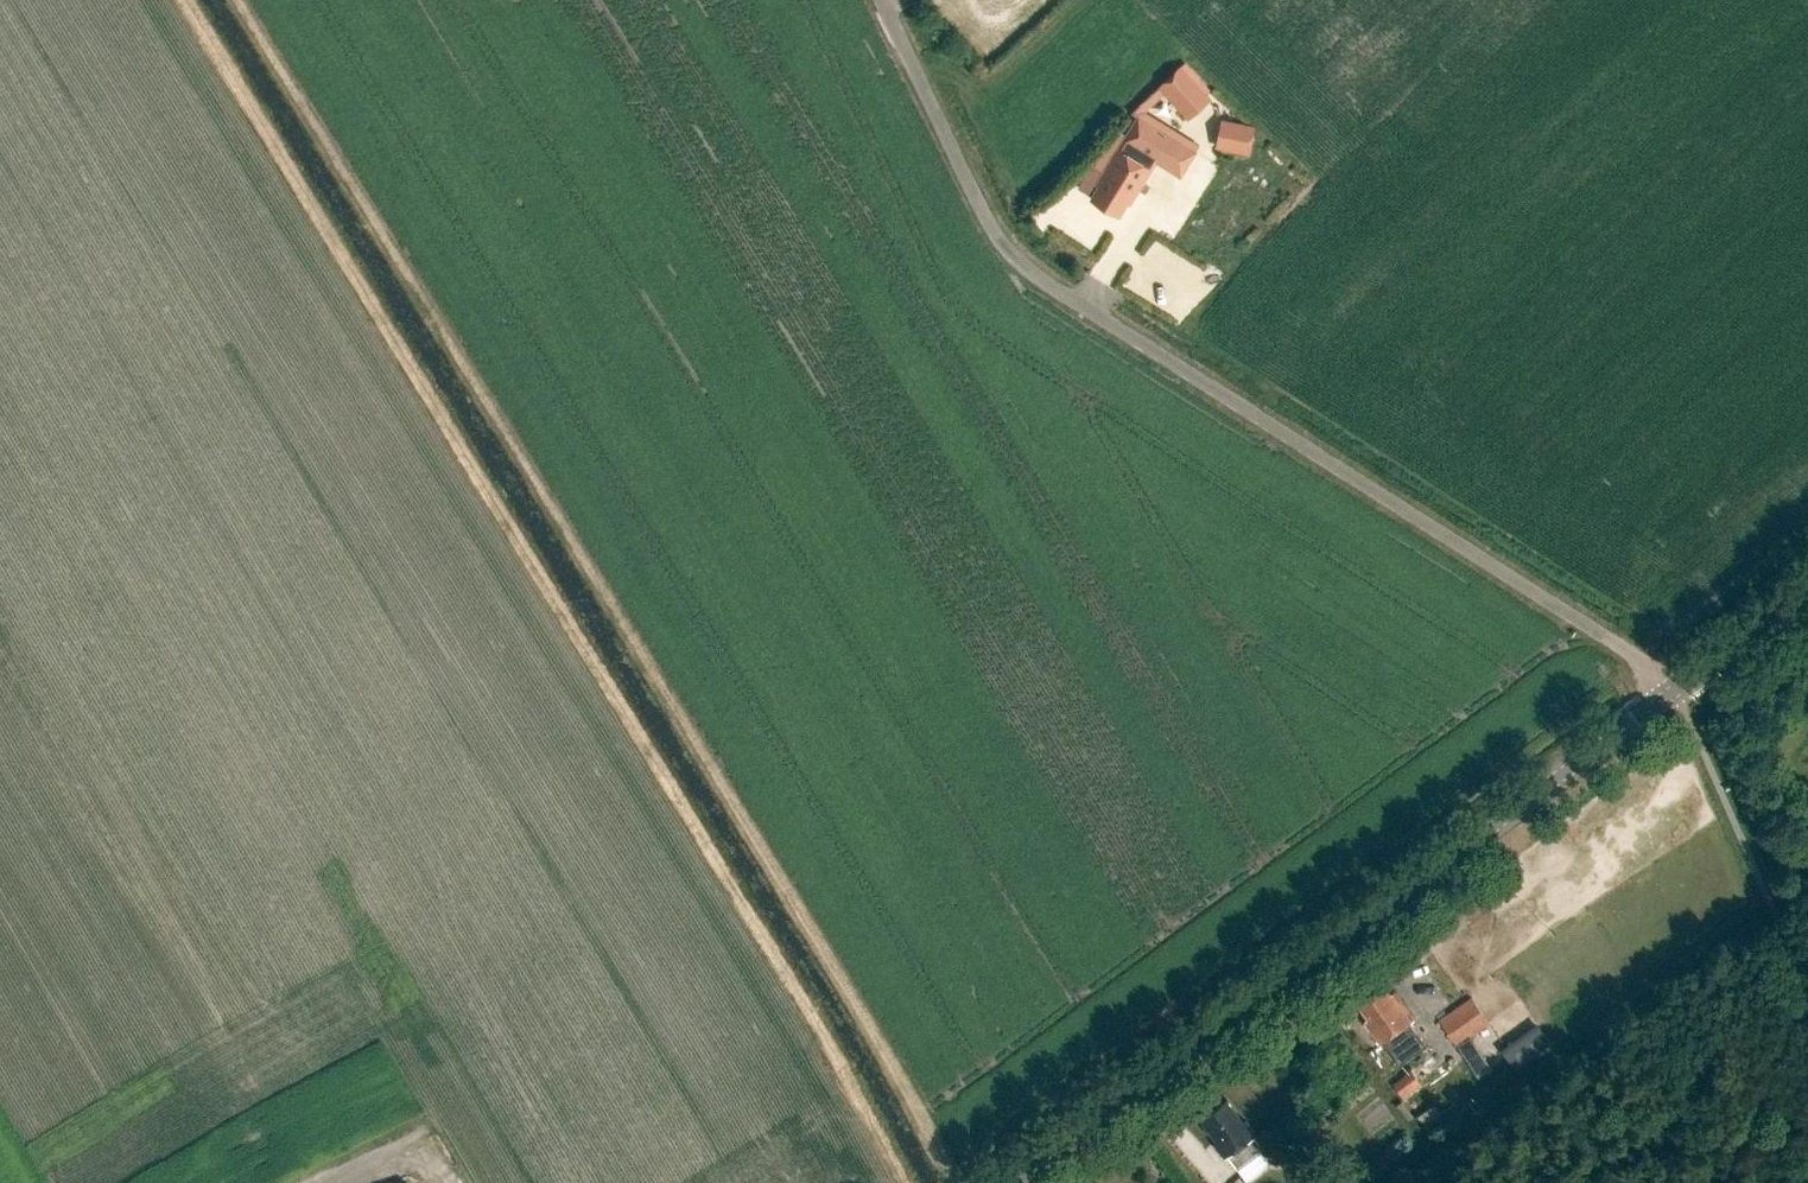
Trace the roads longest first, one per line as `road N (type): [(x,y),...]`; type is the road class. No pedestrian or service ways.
road 1 (residential): [(1672,692),(1634,654),(1036,278),(994,233),(878,0)]
road 2 (tertiary): [(1001,1182),(1151,1081),(1672,692)]
road 3 (tertiary): [(1672,692),(1807,592)]

